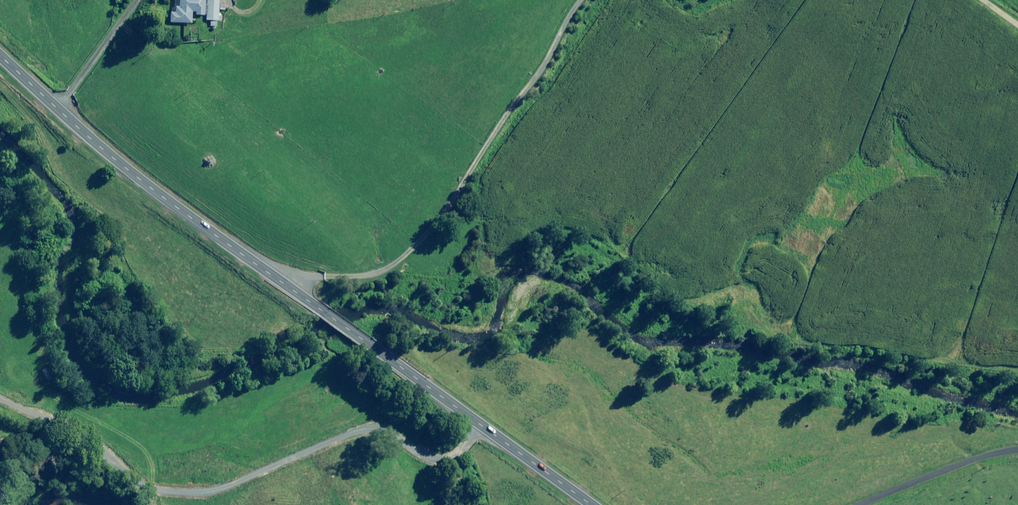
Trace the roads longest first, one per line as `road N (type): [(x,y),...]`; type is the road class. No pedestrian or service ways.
road 1 (primary): [(590,504),(160,193),(0,55)]
road 2 (track): [(237,252),(394,201),(442,169),(516,97),(586,0)]
road 3 (unclassified): [(859,504),(1017,449)]

